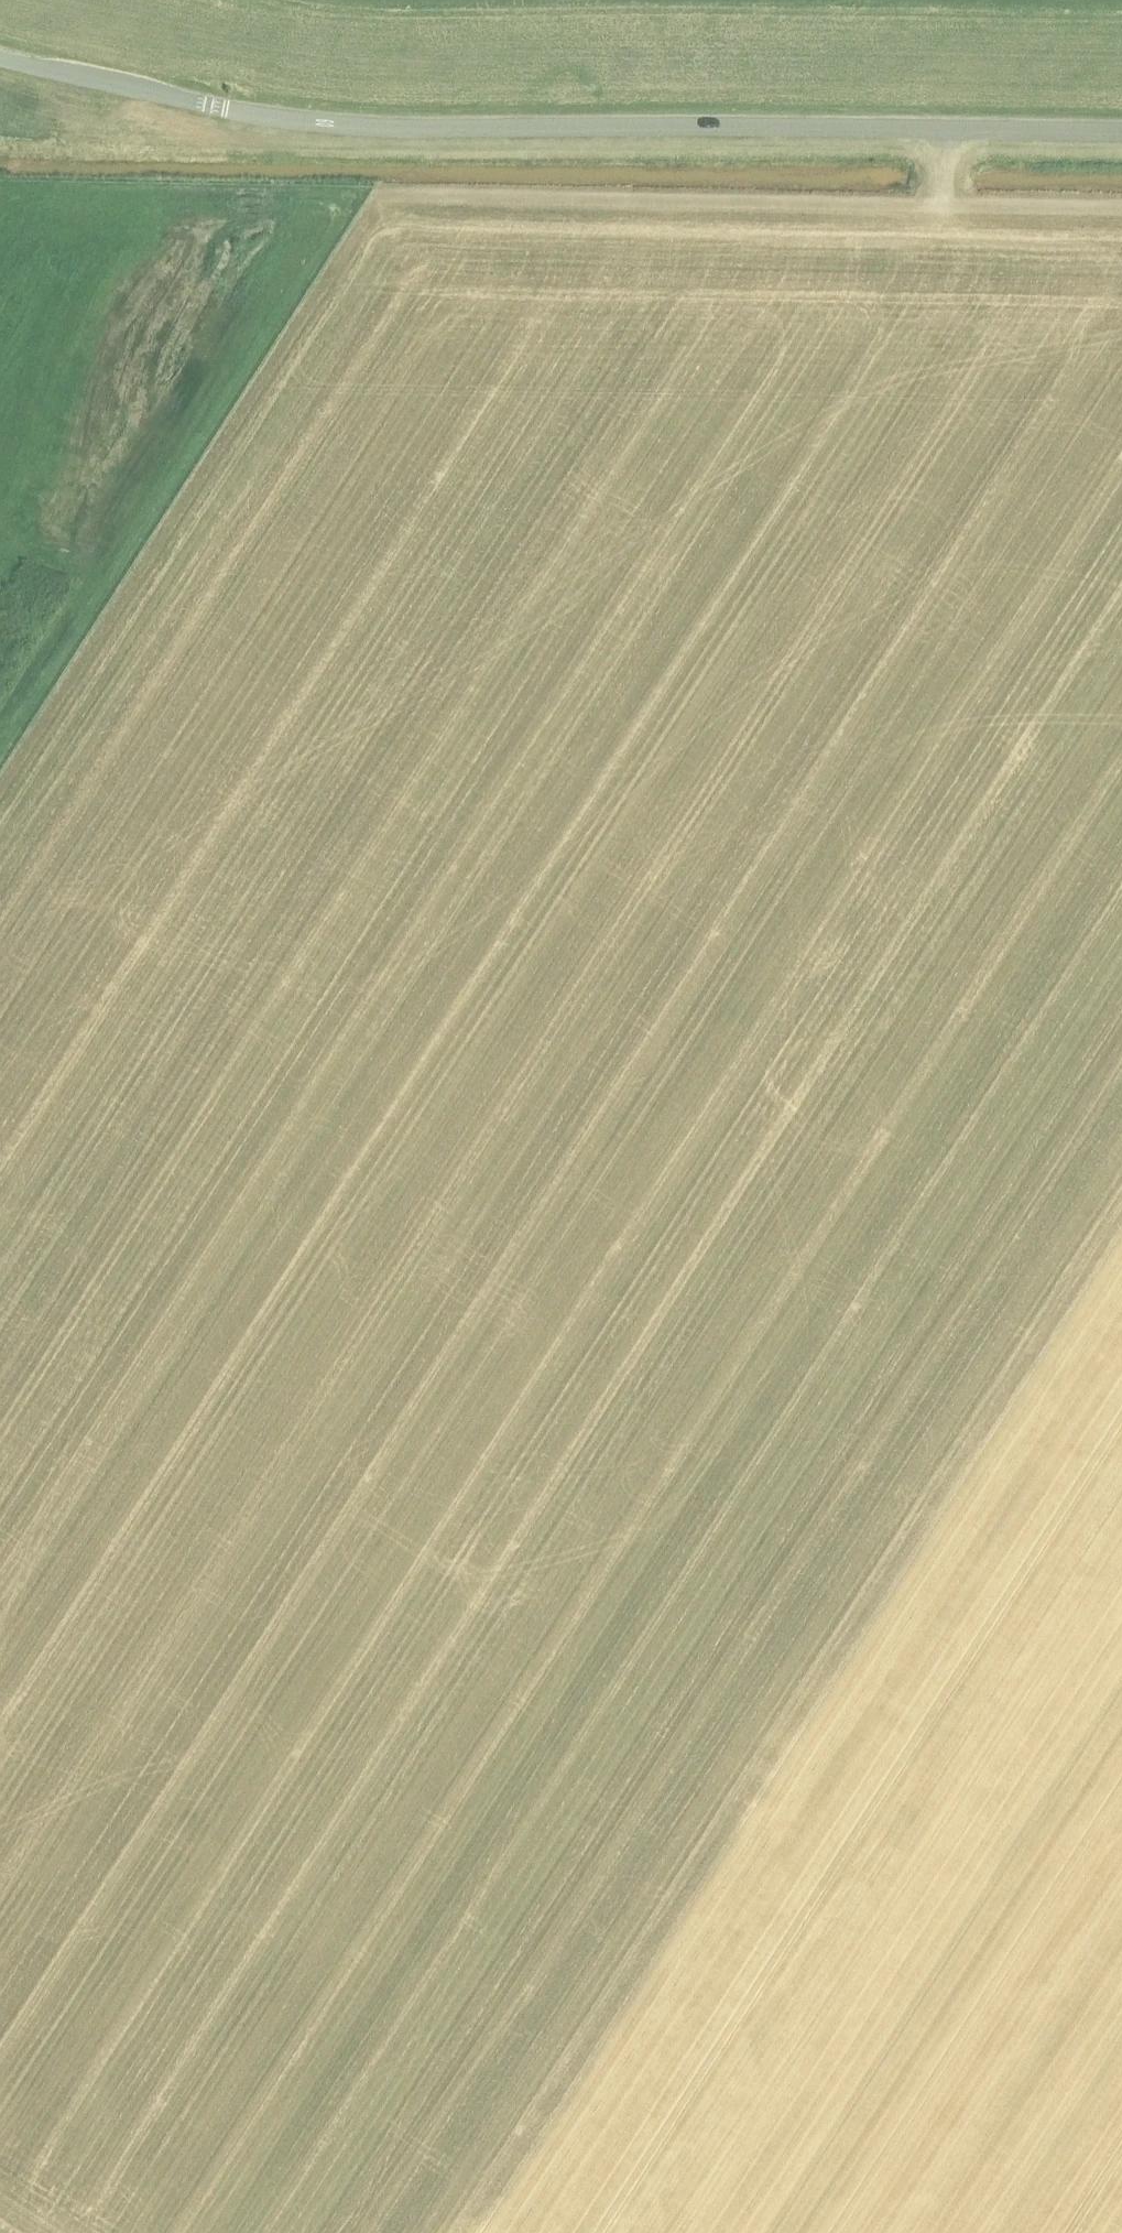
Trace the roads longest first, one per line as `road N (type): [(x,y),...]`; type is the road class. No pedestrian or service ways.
road 1 (unclassified): [(1121,139),(382,129),(225,108),(0,57)]

